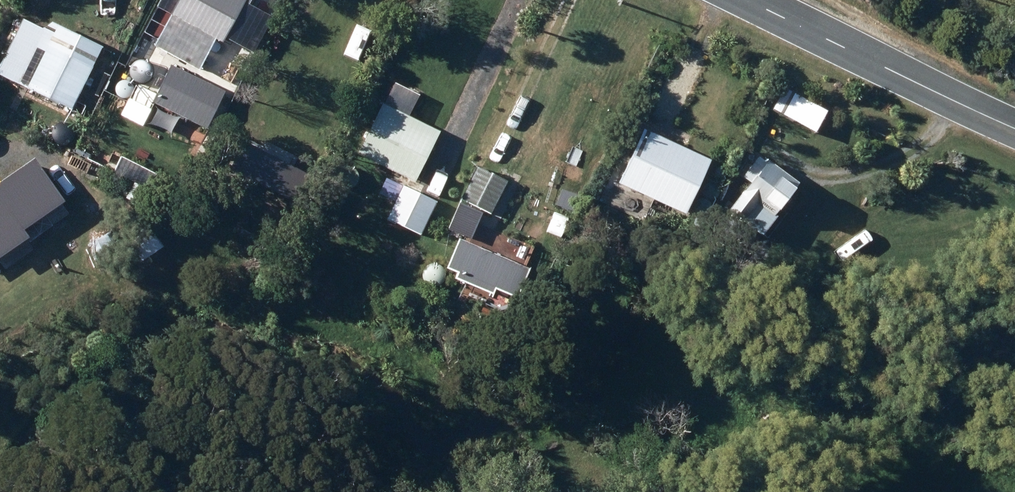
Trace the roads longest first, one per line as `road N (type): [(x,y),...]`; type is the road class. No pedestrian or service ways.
road 1 (tertiary): [(745,0),(1014,129)]

